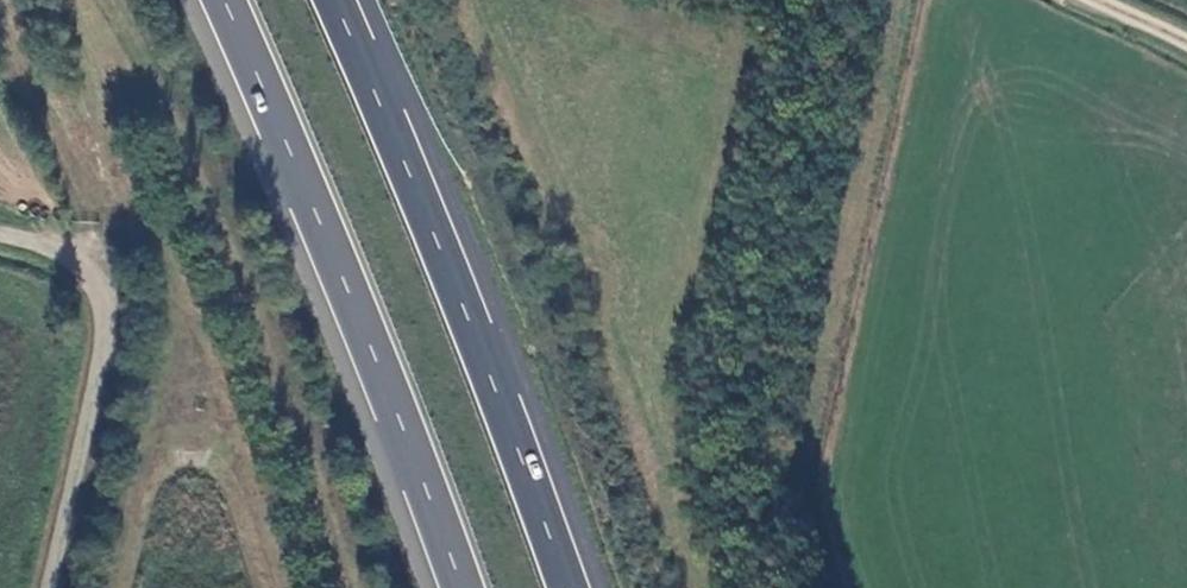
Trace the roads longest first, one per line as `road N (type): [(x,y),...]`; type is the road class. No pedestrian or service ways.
road 1 (trunk): [(226,0),(466,587)]
road 2 (trunk): [(571,587),(407,159),(337,0)]
road 3 (unclassified): [(49,587),(109,334),(105,281),(59,243),(0,231)]

